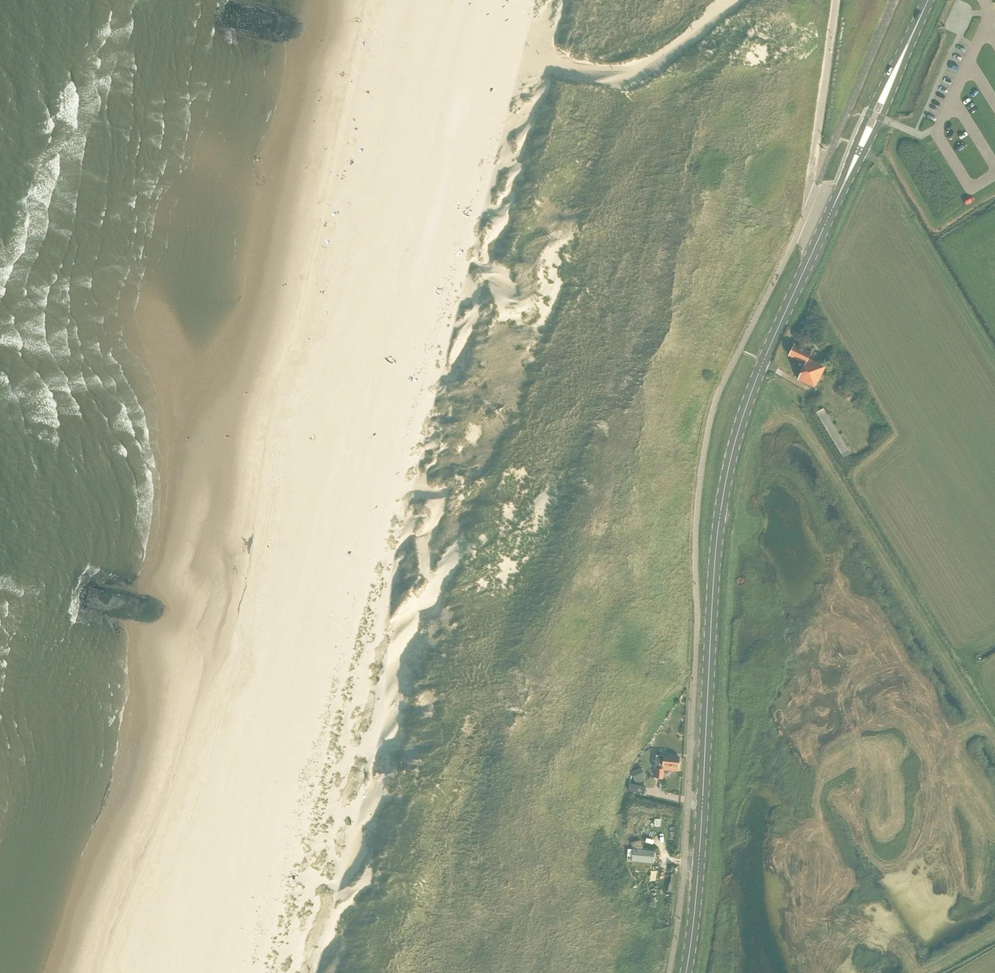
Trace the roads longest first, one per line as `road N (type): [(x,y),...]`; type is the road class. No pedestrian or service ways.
road 1 (secondary): [(687,972),(715,567),(730,459),(763,362),(928,0)]
road 2 (track): [(994,356),(877,161),(859,151)]

